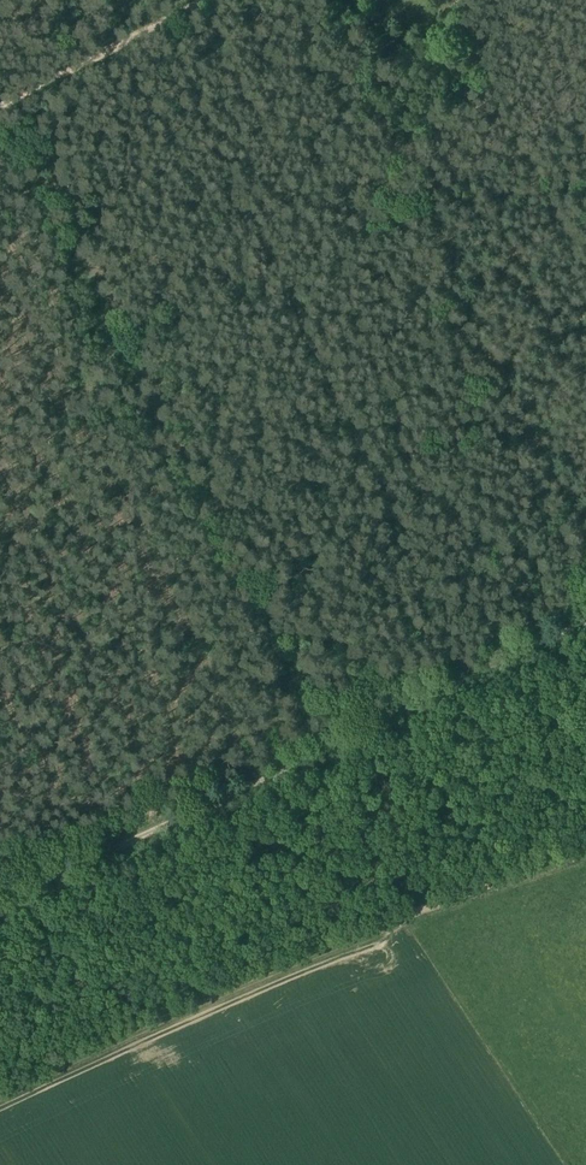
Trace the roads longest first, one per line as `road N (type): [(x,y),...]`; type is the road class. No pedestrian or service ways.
road 1 (track): [(0,1090),(181,1007),(581,847)]
road 2 (track): [(0,900),(544,639)]
road 3 (track): [(0,107),(210,0)]

